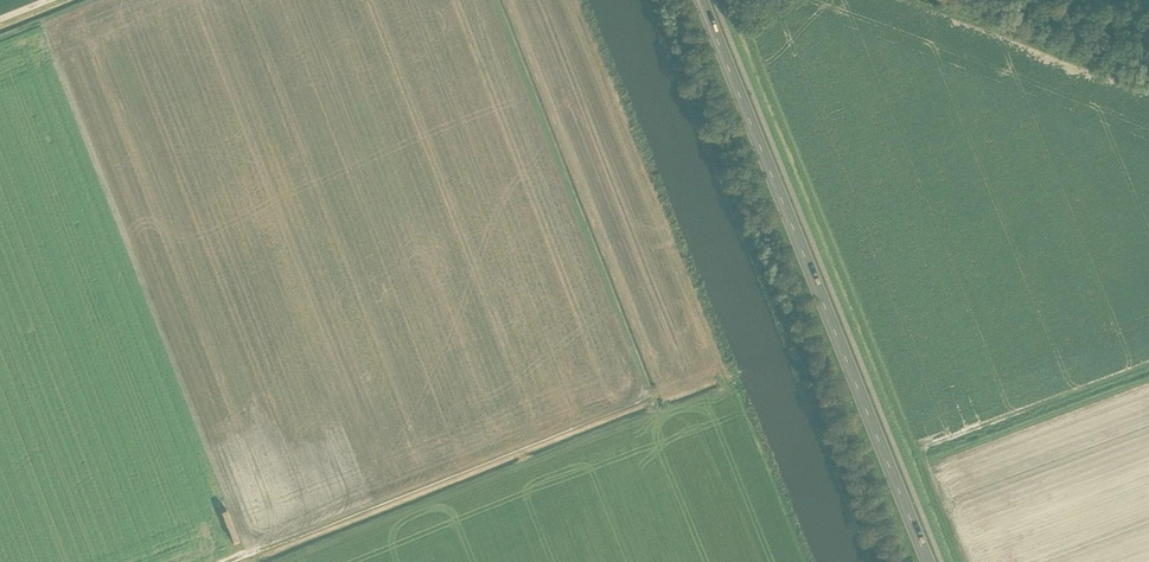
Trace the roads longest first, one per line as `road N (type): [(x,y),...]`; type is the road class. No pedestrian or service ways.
road 1 (secondary): [(928,561),(699,0)]

